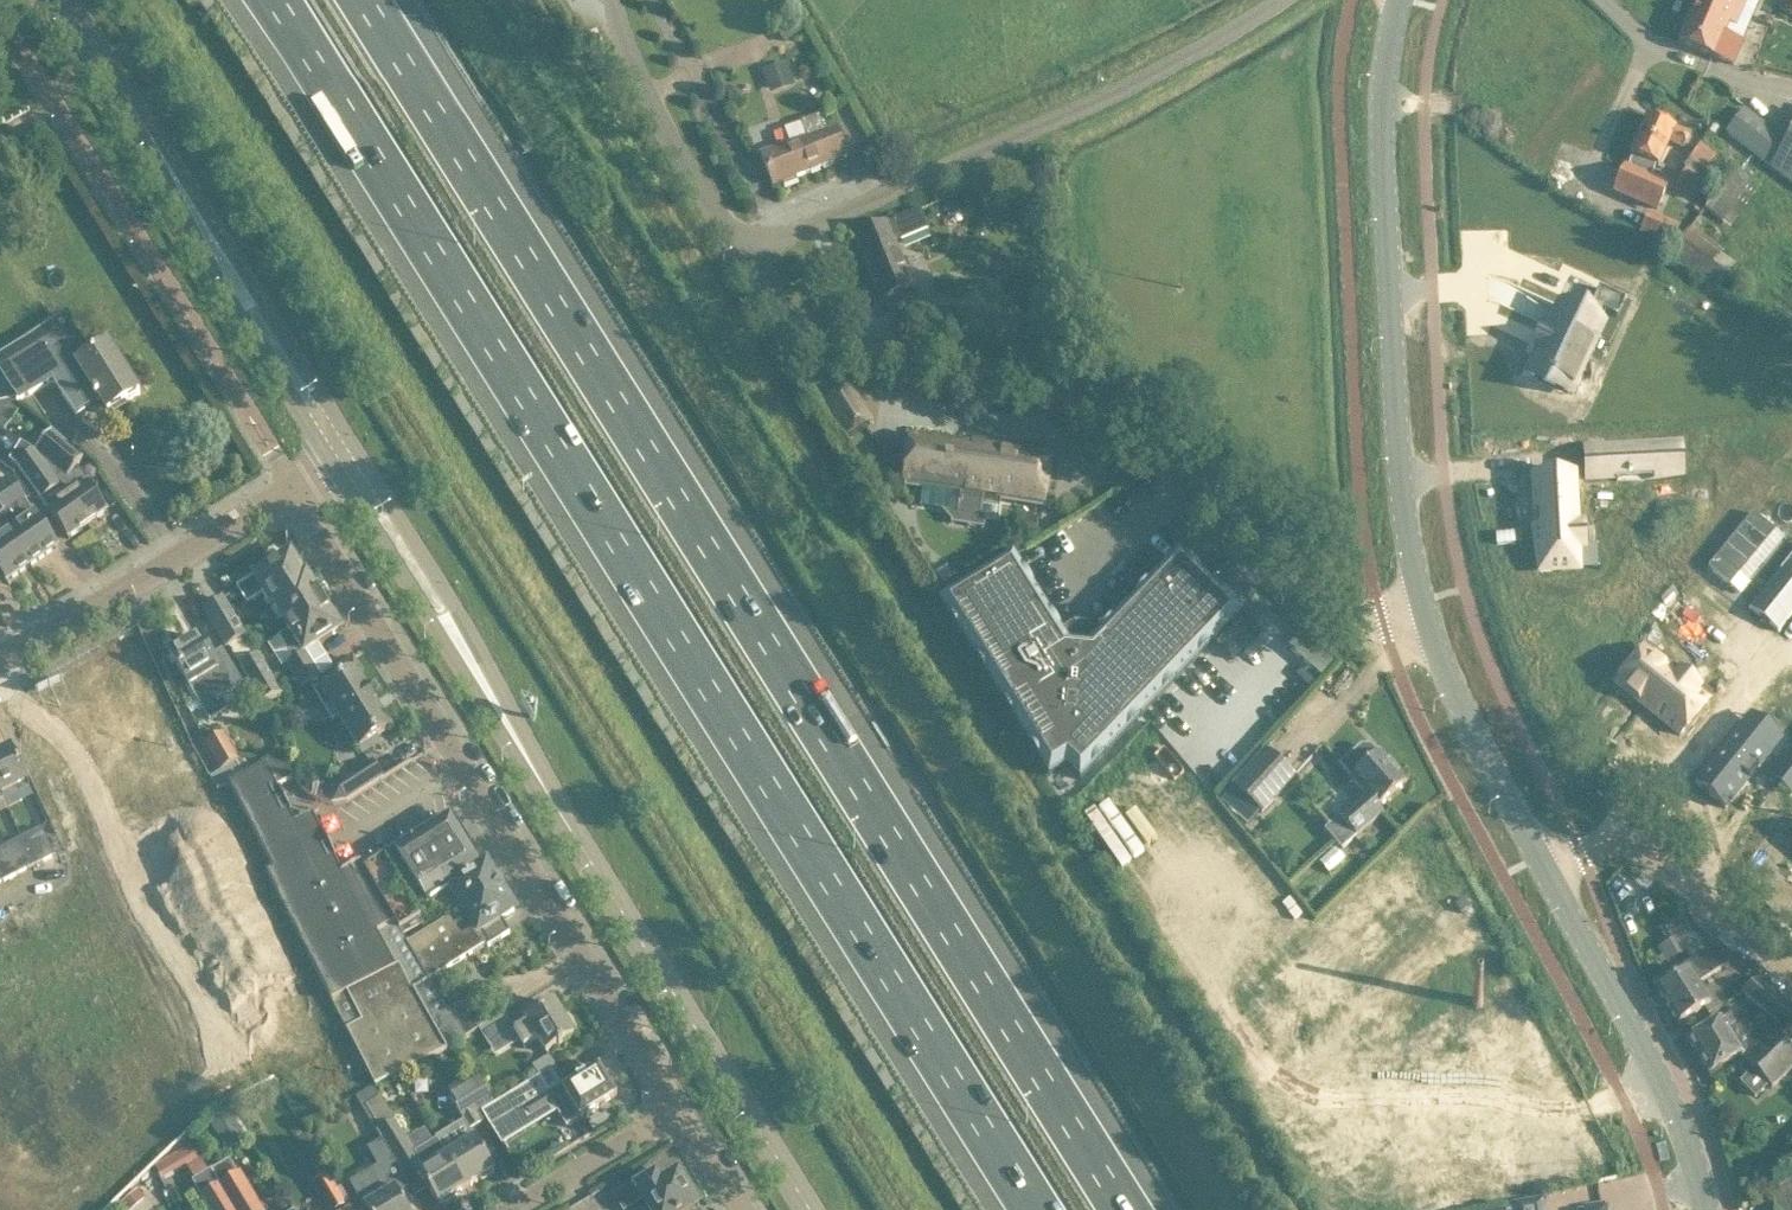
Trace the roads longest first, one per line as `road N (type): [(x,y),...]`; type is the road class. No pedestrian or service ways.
road 1 (motorway): [(280,0),(1042,1209)]
road 2 (motorway): [(1122,1209),(364,0)]
road 3 (unclassified): [(1423,600),(1362,616),(1340,604),(1082,401),(1041,383),(823,349),(790,328),(744,257)]
road 4 (residential): [(294,490),(679,1115)]
road 5 (secondary): [(815,1209),(485,689)]
road 6 (tertiary): [(1423,600),(1386,236),(1384,103),(1400,0)]
road 7 (unclassified): [(744,257),(1164,66),(1274,0)]
road 8 (tertiary): [(1706,1209),(1677,1115),(1539,857)]
road 9 (tertiary): [(0,660),(294,490)]
road 10 (unclassified): [(1791,969),(1652,853),(1622,846),(1539,857)]
road 11 (unclassified): [(744,257),(688,178),(612,0)]
road 12 (tertiary): [(1539,857),(1462,711),(1423,600)]
road 13 (secondary): [(485,689),(455,602),(358,447)]
road 14 (secondary): [(206,232),(61,0)]
road 15 (secondary): [(335,463),(426,612),(485,689)]
road 16 (secondary): [(206,232),(250,329),(335,463)]
road 17 (secondary): [(358,447),(277,317),(206,232)]
road 18 (residential): [(520,1209),(679,1115)]

